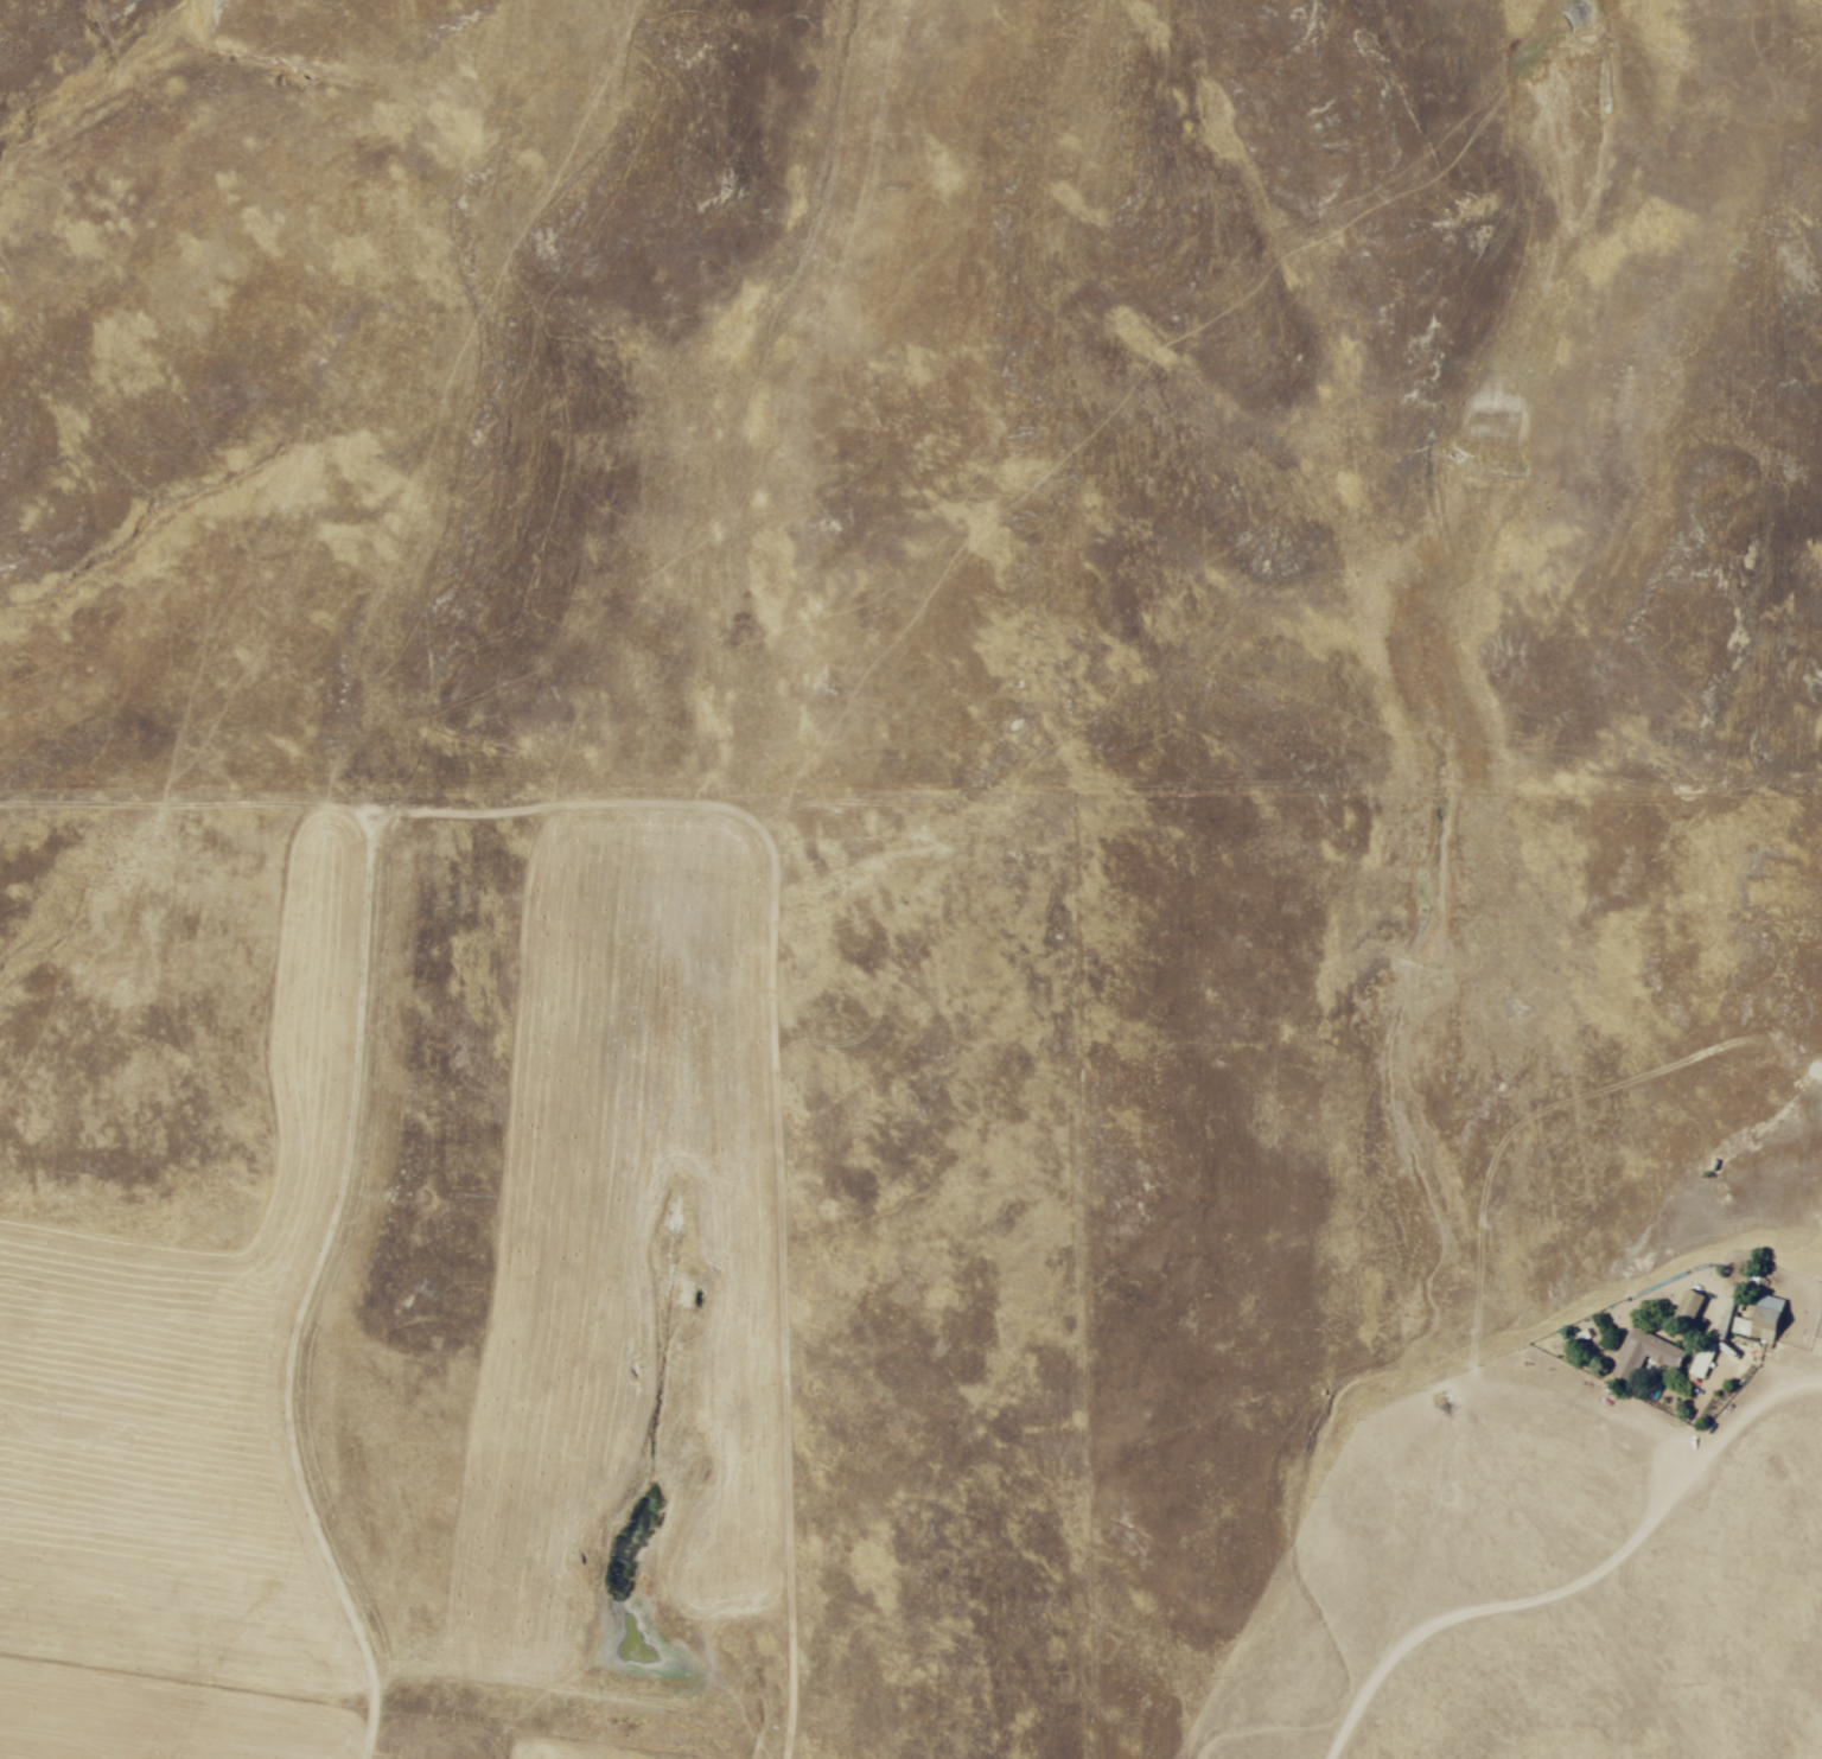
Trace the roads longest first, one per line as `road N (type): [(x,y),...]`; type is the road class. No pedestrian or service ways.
road 1 (residential): [(1082,875),(1145,837),(1821,822)]
road 2 (residential): [(1403,1758),(1431,1725),(1597,1645),(1651,1570),(1731,1509),(1821,1494)]

